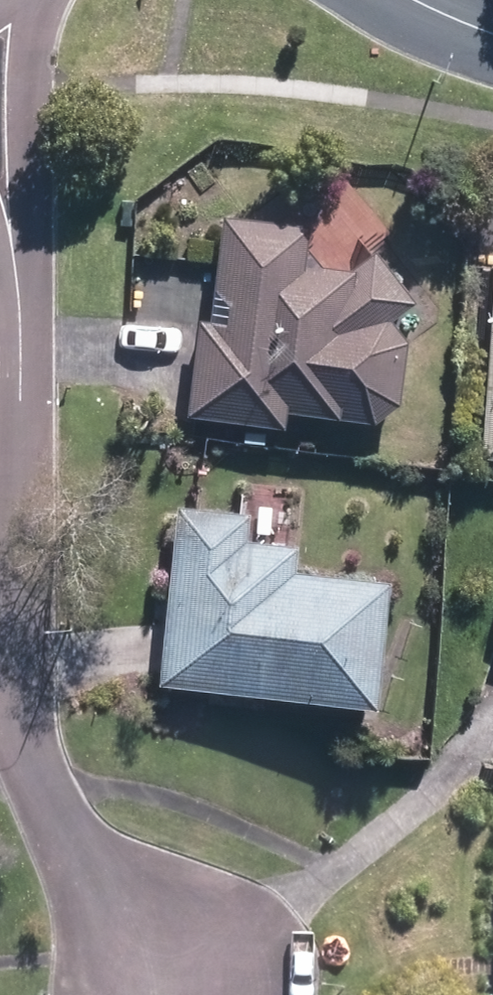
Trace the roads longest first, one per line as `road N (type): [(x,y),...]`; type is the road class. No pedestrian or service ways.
road 1 (residential): [(17,267),(6,653)]
road 2 (residential): [(6,653),(85,879),(172,994)]
road 3 (residential): [(34,0),(17,267)]

